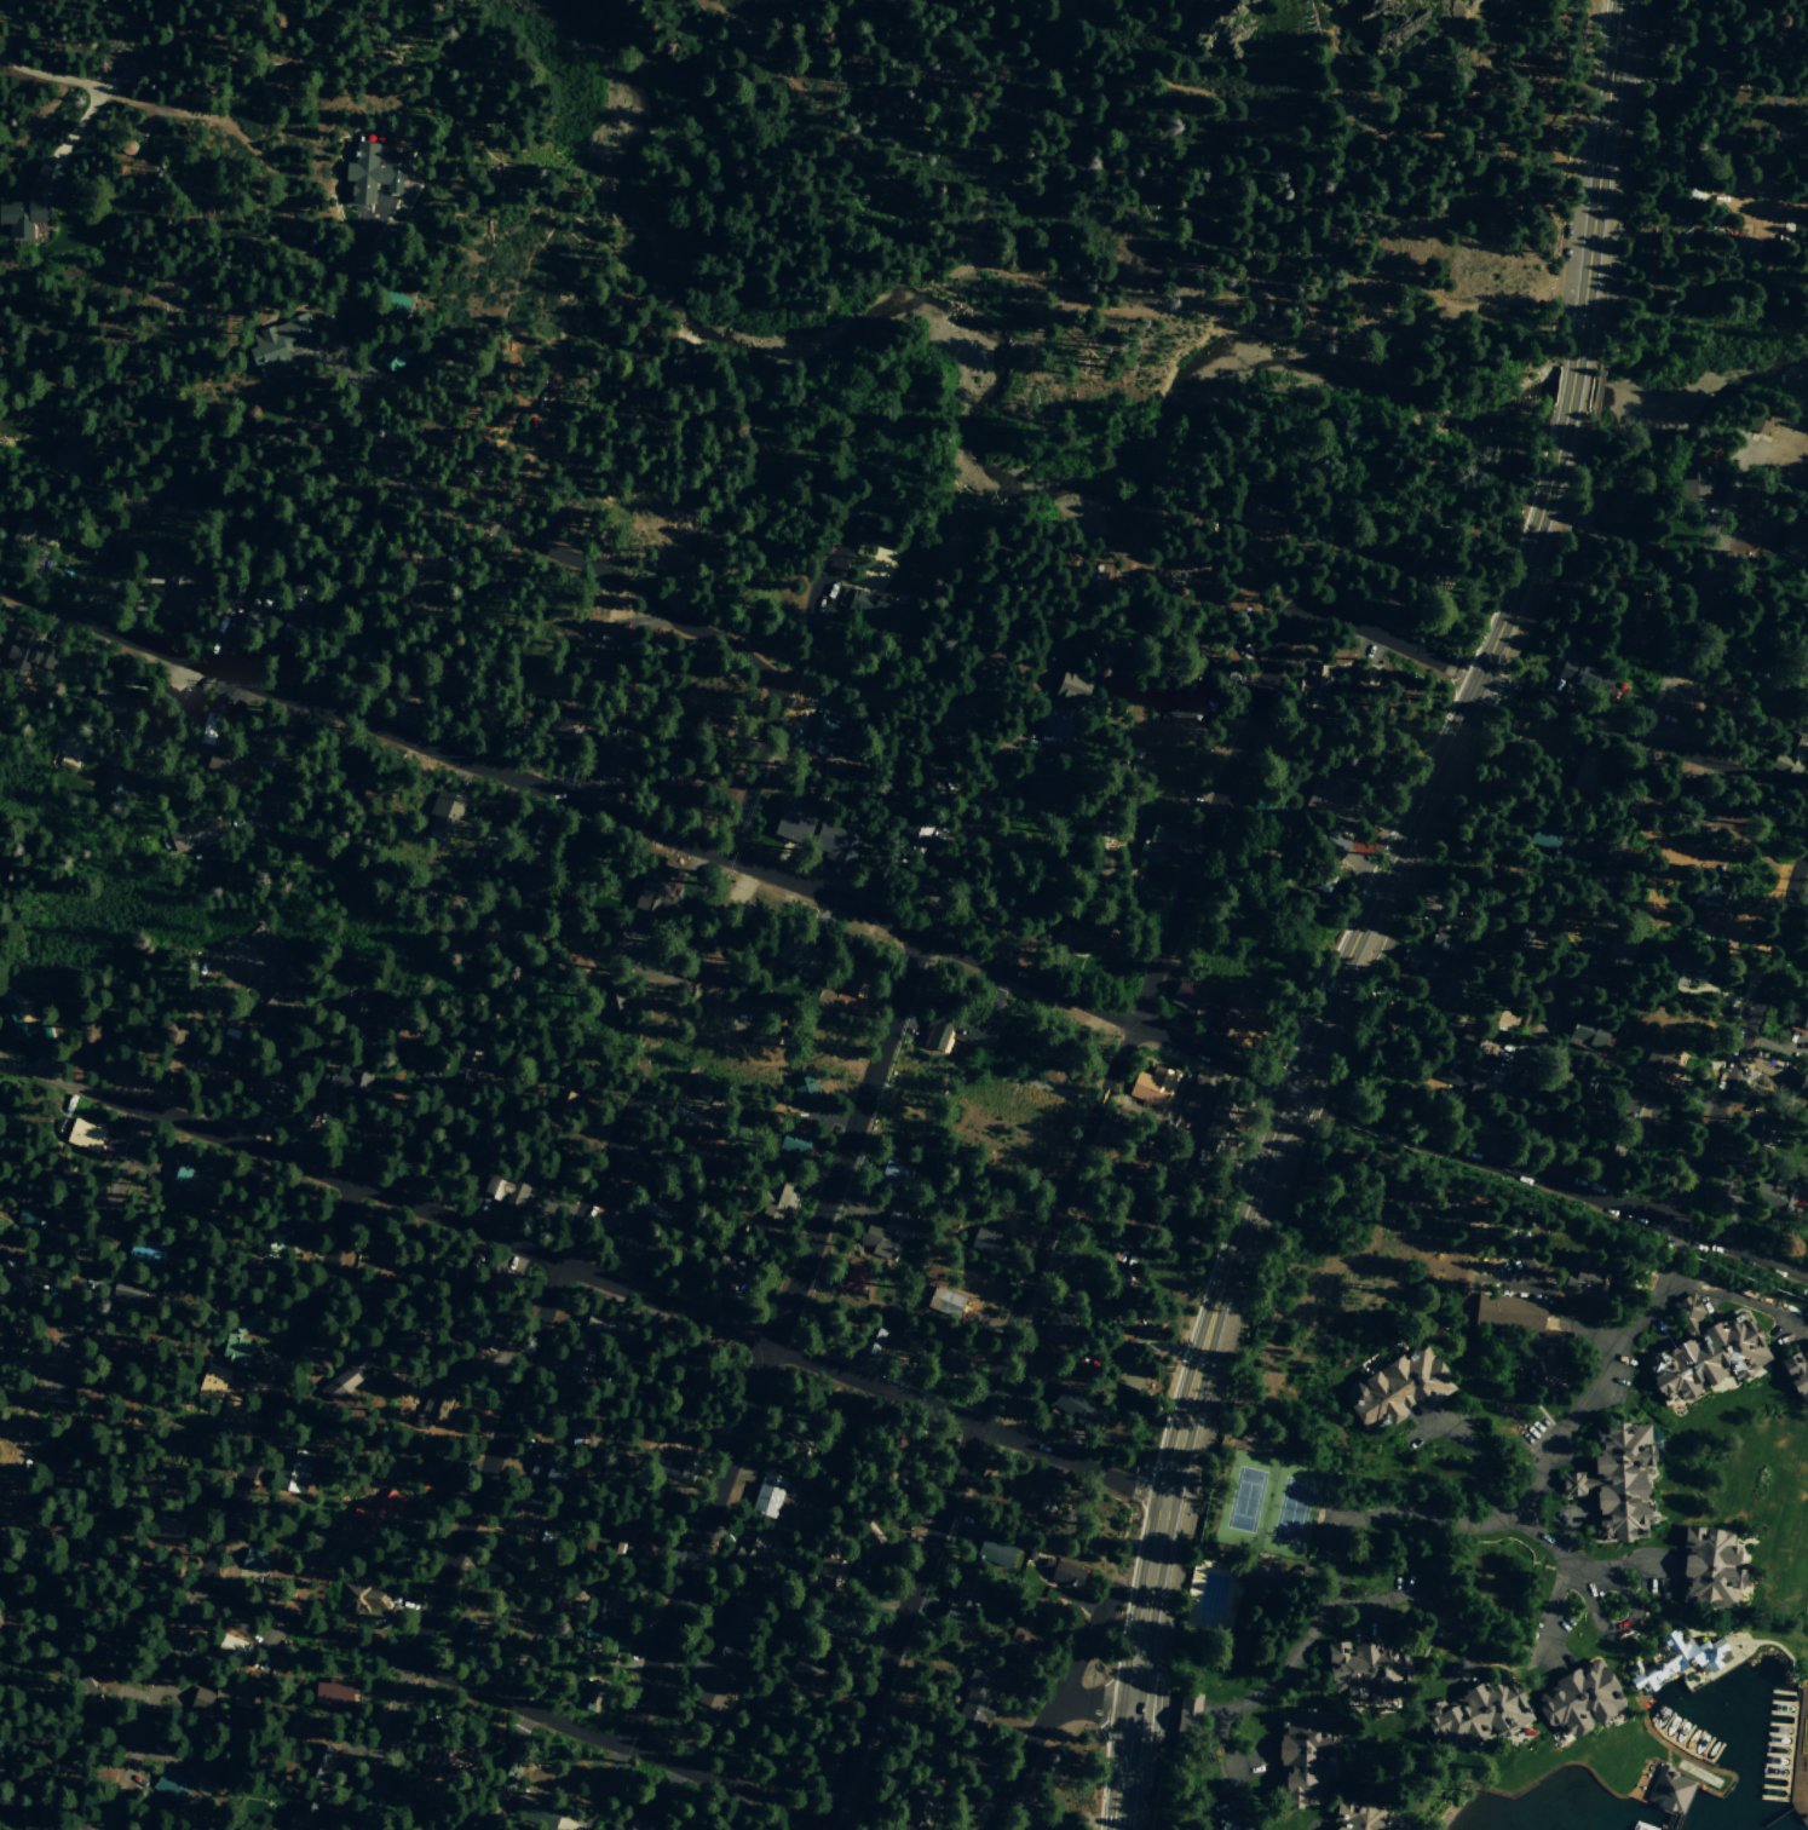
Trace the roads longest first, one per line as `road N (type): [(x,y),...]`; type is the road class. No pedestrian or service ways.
road 1 (residential): [(0,587),(727,858),(1318,1100),(1807,1274)]
road 2 (primary): [(1117,1829),(1170,1498),(1243,1235),(1322,1022),(1502,625),(1556,451)]
road 3 (residential): [(818,1829),(1231,752),(1296,609)]
road 4 (residential): [(1170,1498),(570,1265),(0,1058)]
road 5 (track): [(708,0),(955,228),(1067,290),(1159,304),(1382,276),(1463,298),(1584,290)]
road 6 (residential): [(618,1744),(922,936)]
road 7 (residential): [(355,1829),(428,1602),(637,1093)]
road 8 (residential): [(828,1829),(618,1744),(190,1589)]
road 9 (residential): [(90,1809),(305,1324),(356,1185)]
road 10 (residential): [(1482,1158),(1720,526)]
road 11 (residential): [(778,692),(748,657),(623,582),(414,490),(382,457),(336,338)]
road 12 (residential): [(1296,609),(1312,605),(1807,816)]
road 13 (residential): [(1663,1222),(1715,1124),(1754,1022),(1807,816)]
road 14 (track): [(97,90),(197,115),(243,144),(329,288),(336,338)]
road 15 (primary): [(1573,359),(1616,0)]
road 16 (residential): [(0,1435),(143,1110)]
road 17 (residential): [(727,858),(778,692),(808,643),(823,581)]
road 18 (residential): [(922,936),(1030,675)]
road 19 (residential): [(144,497),(52,755)]
road 20 (residential): [(993,1829),(1113,1588)]
road 21 (track): [(508,533),(545,424),(560,326)]
road 22 (residential): [(1608,74),(1694,80),(1769,67),(1807,49)]
road 23 (residential): [(356,1185),(419,1005)]
road 24 (residential): [(441,939),(513,776)]
road 25 (residential): [(303,700),(236,839)]
road 26 (residential): [(1296,609),(1185,560)]

